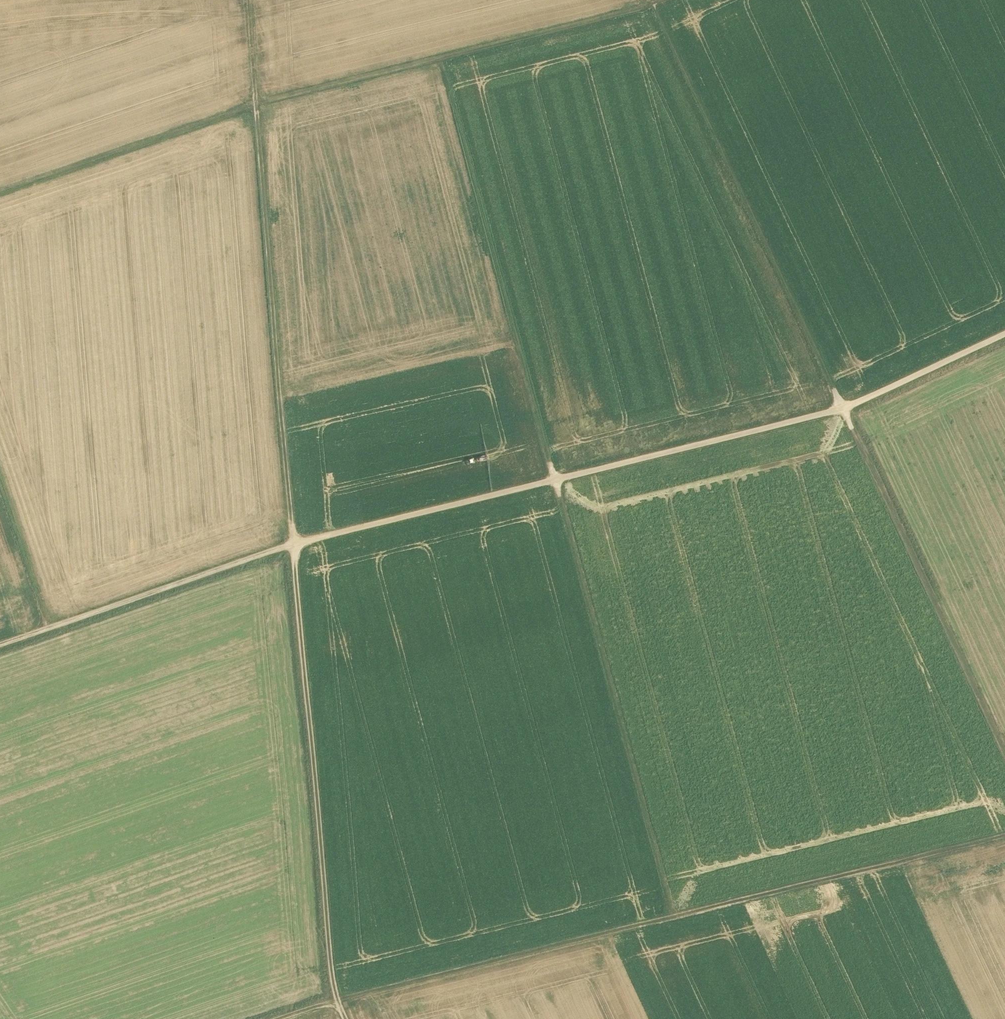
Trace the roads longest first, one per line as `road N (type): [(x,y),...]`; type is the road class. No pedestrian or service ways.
road 1 (track): [(249,0),(330,961),(345,1018)]
road 2 (track): [(842,408),(297,543),(0,646)]
road 3 (track): [(653,3),(1004,753)]
road 4 (track): [(282,1018),(1004,835)]
road 5 (track): [(673,917),(556,478)]
road 6 (track): [(442,55),(551,480)]
road 7 (track): [(653,3),(256,104)]
road 8 (track): [(0,191),(256,104)]
road 9 (track): [(842,408),(1004,333)]
road 10 (track): [(0,496),(48,629)]

